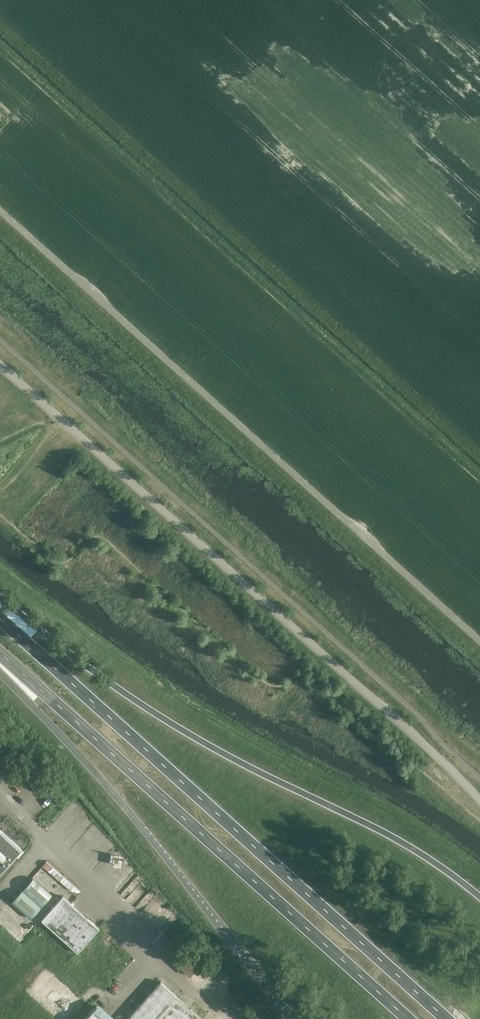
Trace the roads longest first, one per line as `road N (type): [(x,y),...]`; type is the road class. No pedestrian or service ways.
road 1 (unclassified): [(479,803),(0,365)]
road 2 (trunk): [(447,1018),(0,619)]
road 3 (trunk): [(479,897),(383,833),(209,747),(0,598)]
road 4 (trunk): [(0,652),(408,1018)]
road 5 (trunk): [(0,668),(134,812),(293,1018)]

